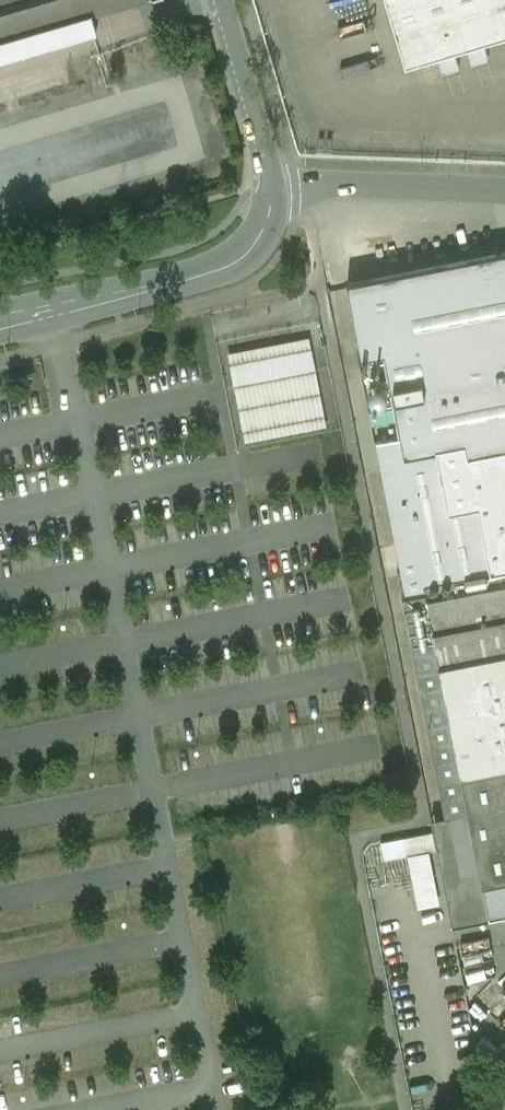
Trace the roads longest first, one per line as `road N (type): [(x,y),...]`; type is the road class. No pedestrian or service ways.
road 1 (residential): [(280,178),(258,241),(237,254),(0,318)]
road 2 (residential): [(504,200),(323,194),(280,178)]
road 3 (residential): [(226,0),(280,178)]

